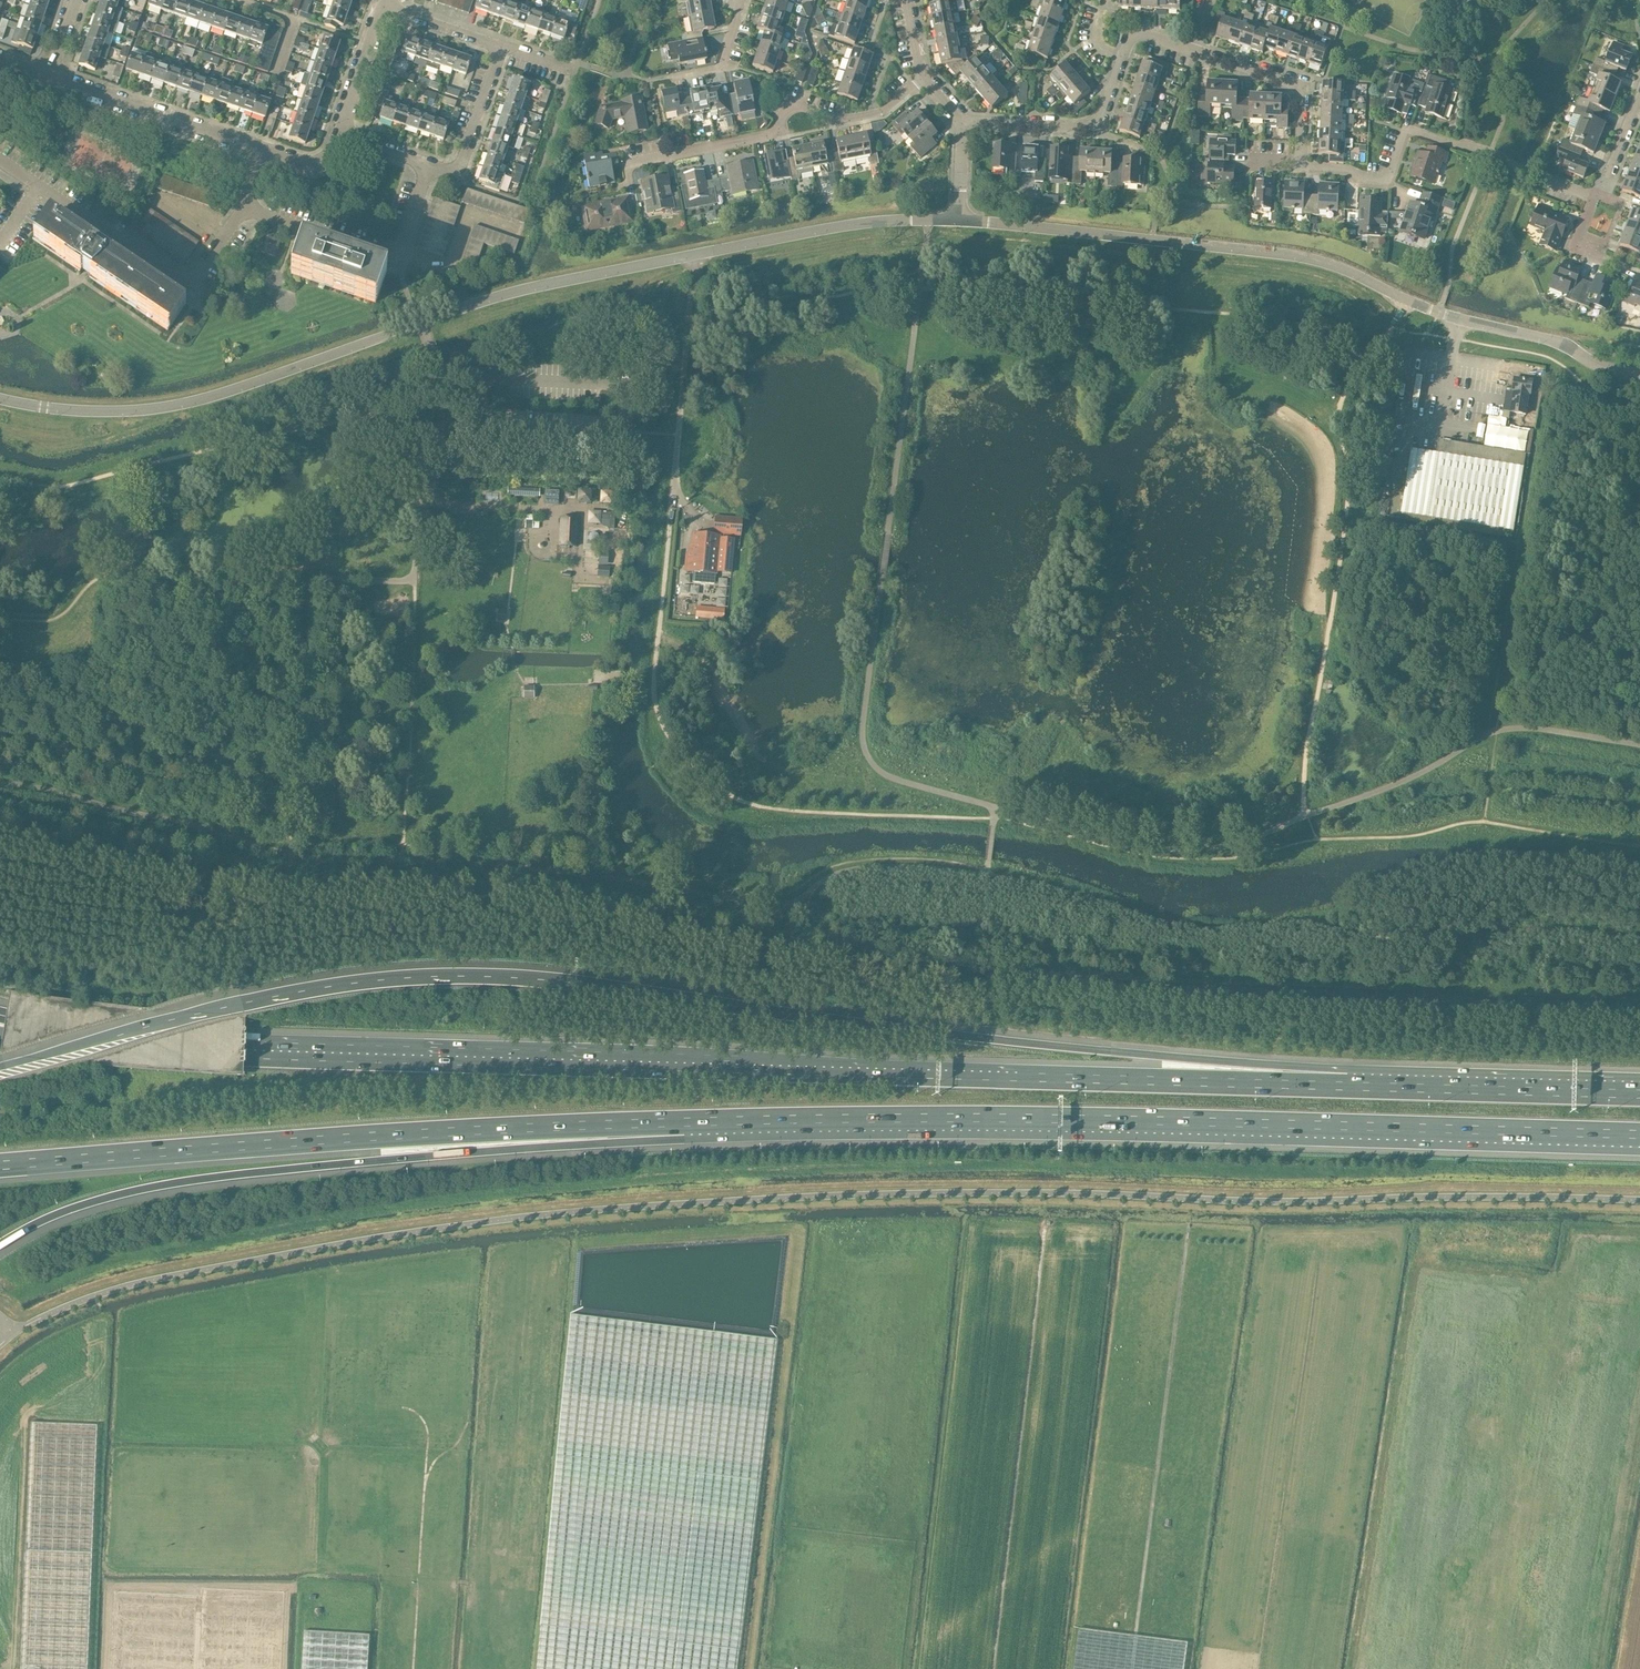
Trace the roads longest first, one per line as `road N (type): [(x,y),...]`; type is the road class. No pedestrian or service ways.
road 1 (motorway): [(1347,1086),(1224,1062),(462,976),(336,985),(0,1068)]
road 2 (motorway): [(1347,1086),(112,1041)]
road 3 (motorway): [(683,1122),(1057,1119),(1639,1134)]
road 4 (unclassified): [(959,222),(1300,257),(1457,319),(1556,342),(1639,376)]
road 5 (motorway): [(0,1243),(102,1199),(214,1178),(683,1122)]
road 6 (motorway): [(0,1166),(683,1122)]
road 7 (unclassified): [(420,323),(514,293),(829,229),(959,222)]
road 8 (unclassified): [(0,401),(91,412),(171,407),(420,323)]
road 9 (residential): [(626,164),(765,137),(792,104),(840,120),(868,116),(923,78)]
road 10 (residential): [(244,206),(196,276),(175,279),(0,160)]
road 11 (motorway): [(1639,1093),(1347,1086)]
road 12 (residential): [(1300,166),(1387,181),(1405,129),(1490,150),(1541,176)]
road 13 (residential): [(1123,60),(1129,40),(1150,35),(1304,86),(1300,142)]
road 14 (residential): [(429,166),(400,251),(384,257),(244,206)]
road 15 (unclassified): [(263,150),(49,76)]
road 16 (residential): [(963,123),(1096,125),(1123,60)]
road 17 (residential): [(429,166),(445,171),(461,163),(504,44)]
road 18 (unclassified): [(340,133),(384,6)]
road 19 (residential): [(665,78),(716,71),(742,0)]
road 20 (residential): [(504,44),(384,6)]

